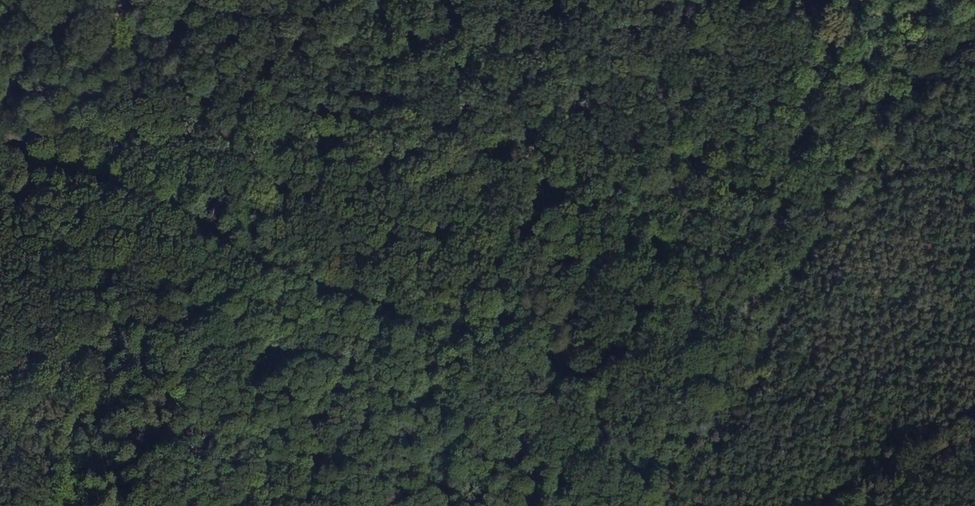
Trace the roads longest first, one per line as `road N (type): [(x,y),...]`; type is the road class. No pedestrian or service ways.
road 1 (track): [(0,86),(81,130),(316,218),(462,259),(810,76),(862,0)]
road 2 (track): [(974,35),(855,134),(468,355)]
road 3 (track): [(0,165),(374,333),(468,355)]
road 4 (track): [(468,355),(557,505)]

